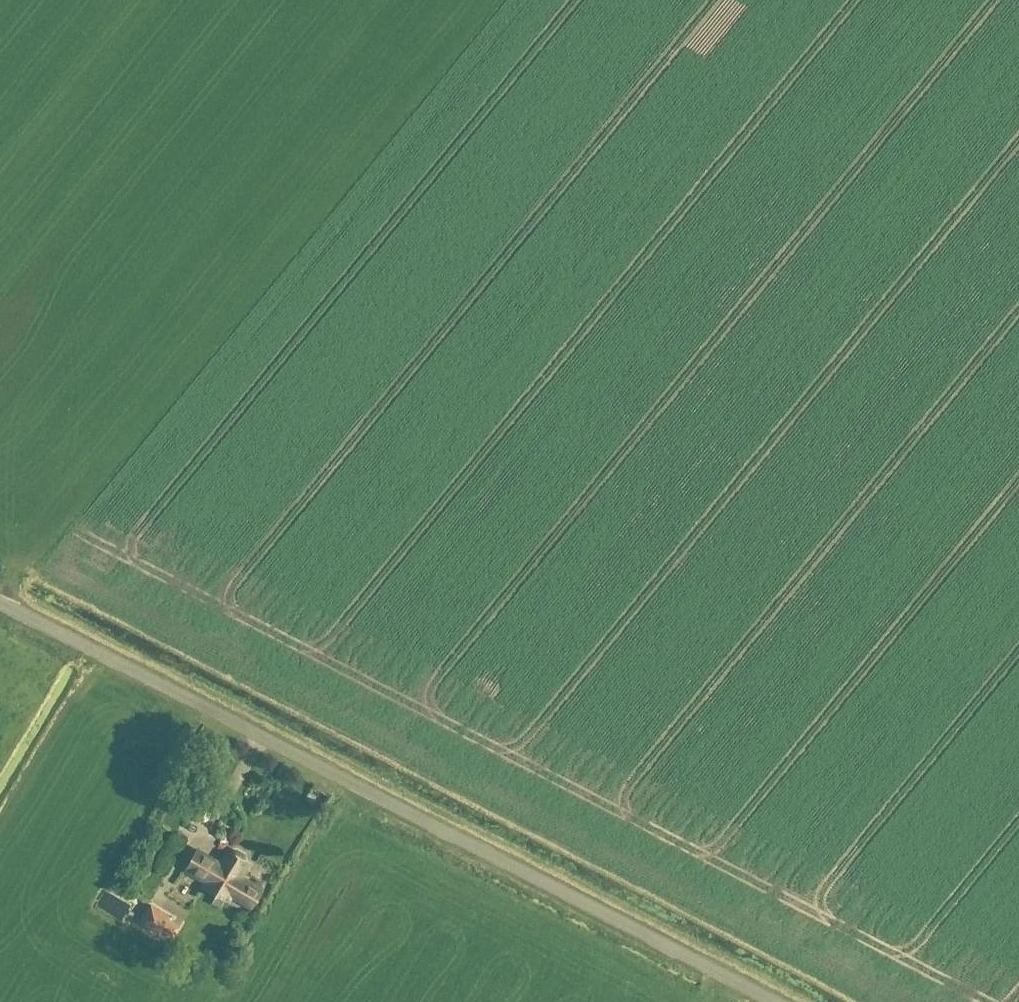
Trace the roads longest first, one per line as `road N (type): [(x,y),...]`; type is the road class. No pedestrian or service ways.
road 1 (unclassified): [(768,1001),(0,604)]

